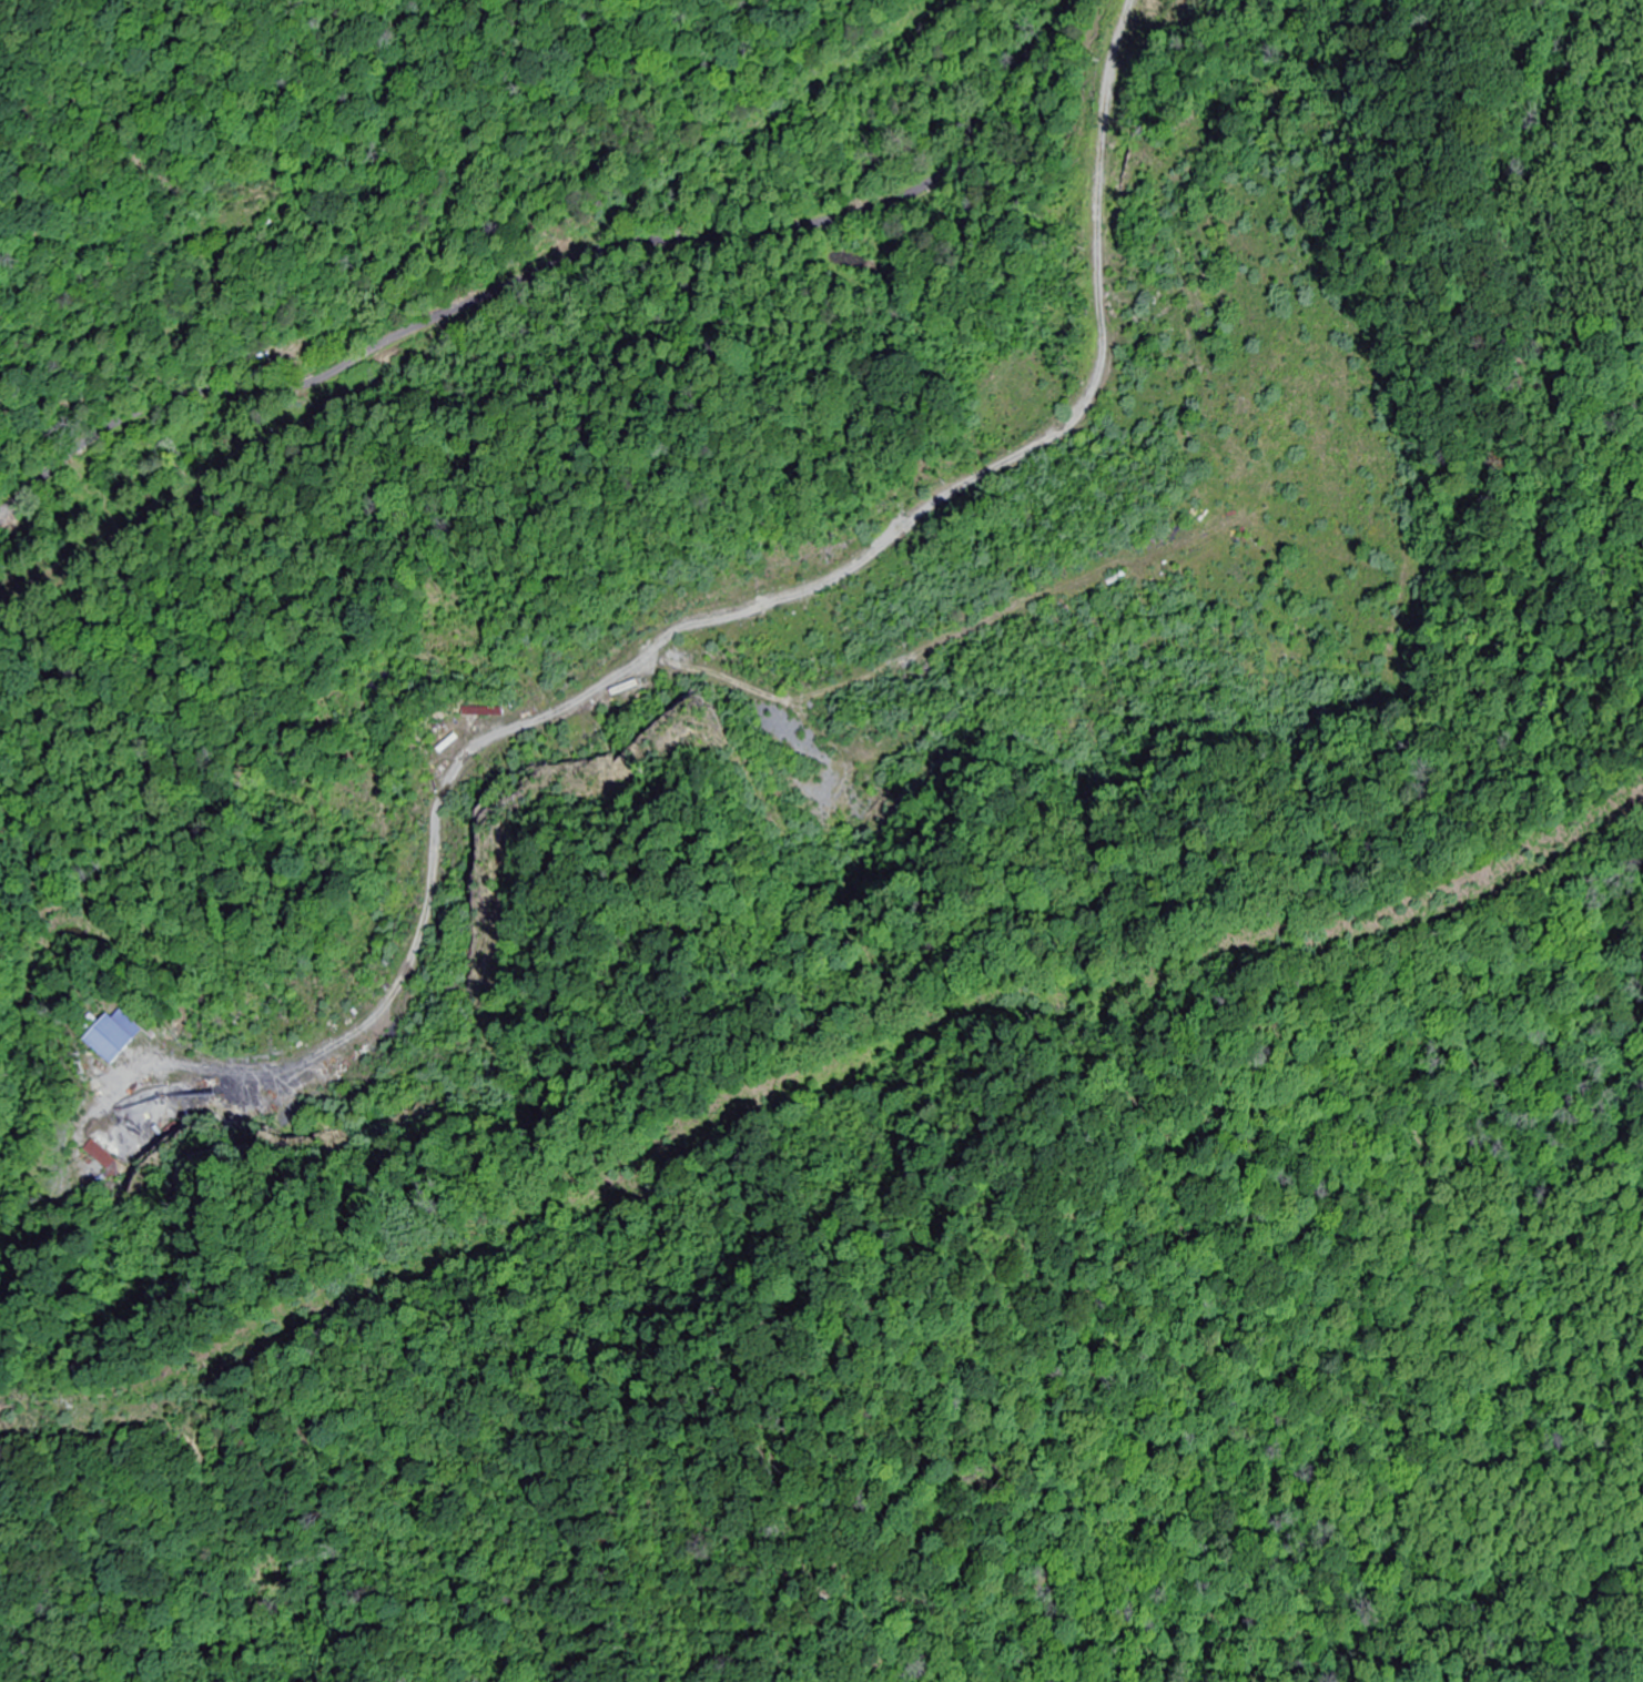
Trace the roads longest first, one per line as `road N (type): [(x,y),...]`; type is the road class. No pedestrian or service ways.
road 1 (residential): [(0,469),(353,303),(507,255),(882,250),(1015,0)]

